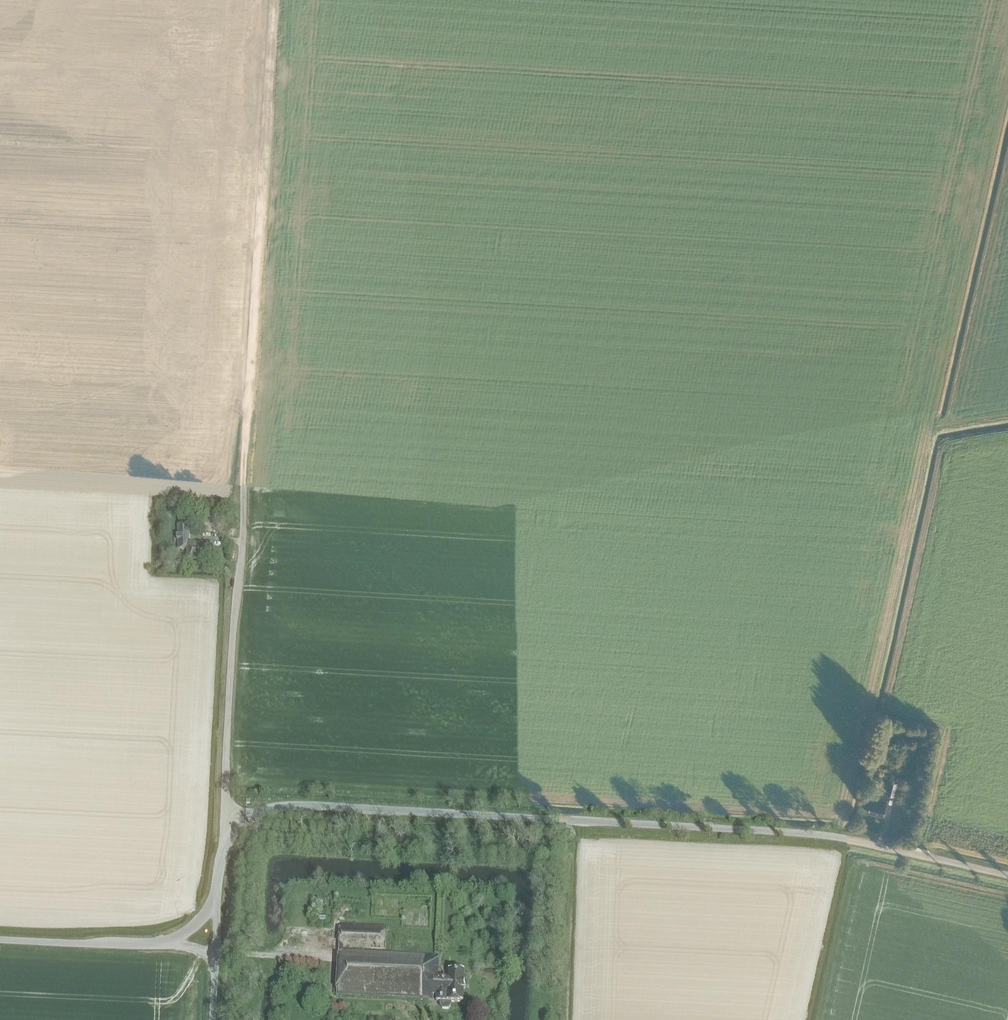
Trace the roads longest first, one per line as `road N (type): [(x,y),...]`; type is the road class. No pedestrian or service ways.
road 1 (unclassified): [(214,898),(221,852),(238,825),(265,808),(301,804),(808,834),(1007,874)]
road 2 (unclassified): [(0,939),(160,944)]

